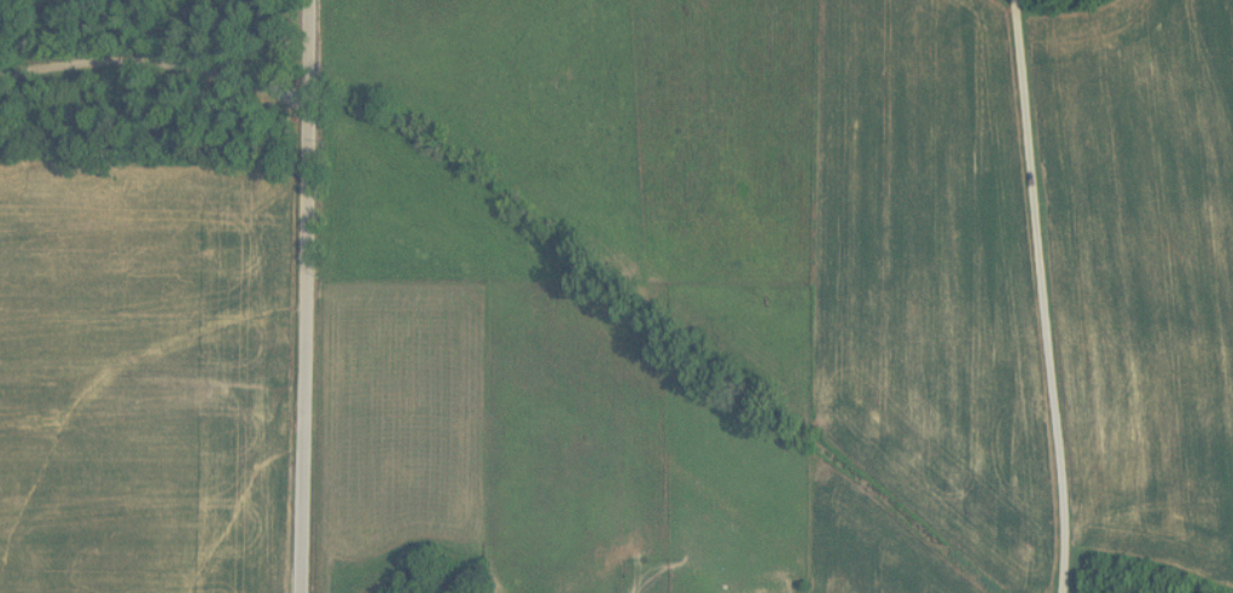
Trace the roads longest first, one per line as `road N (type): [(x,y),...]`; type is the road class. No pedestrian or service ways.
road 1 (residential): [(1062,592),(1063,502),(1018,0)]
road 2 (residential): [(302,592),(308,0)]

